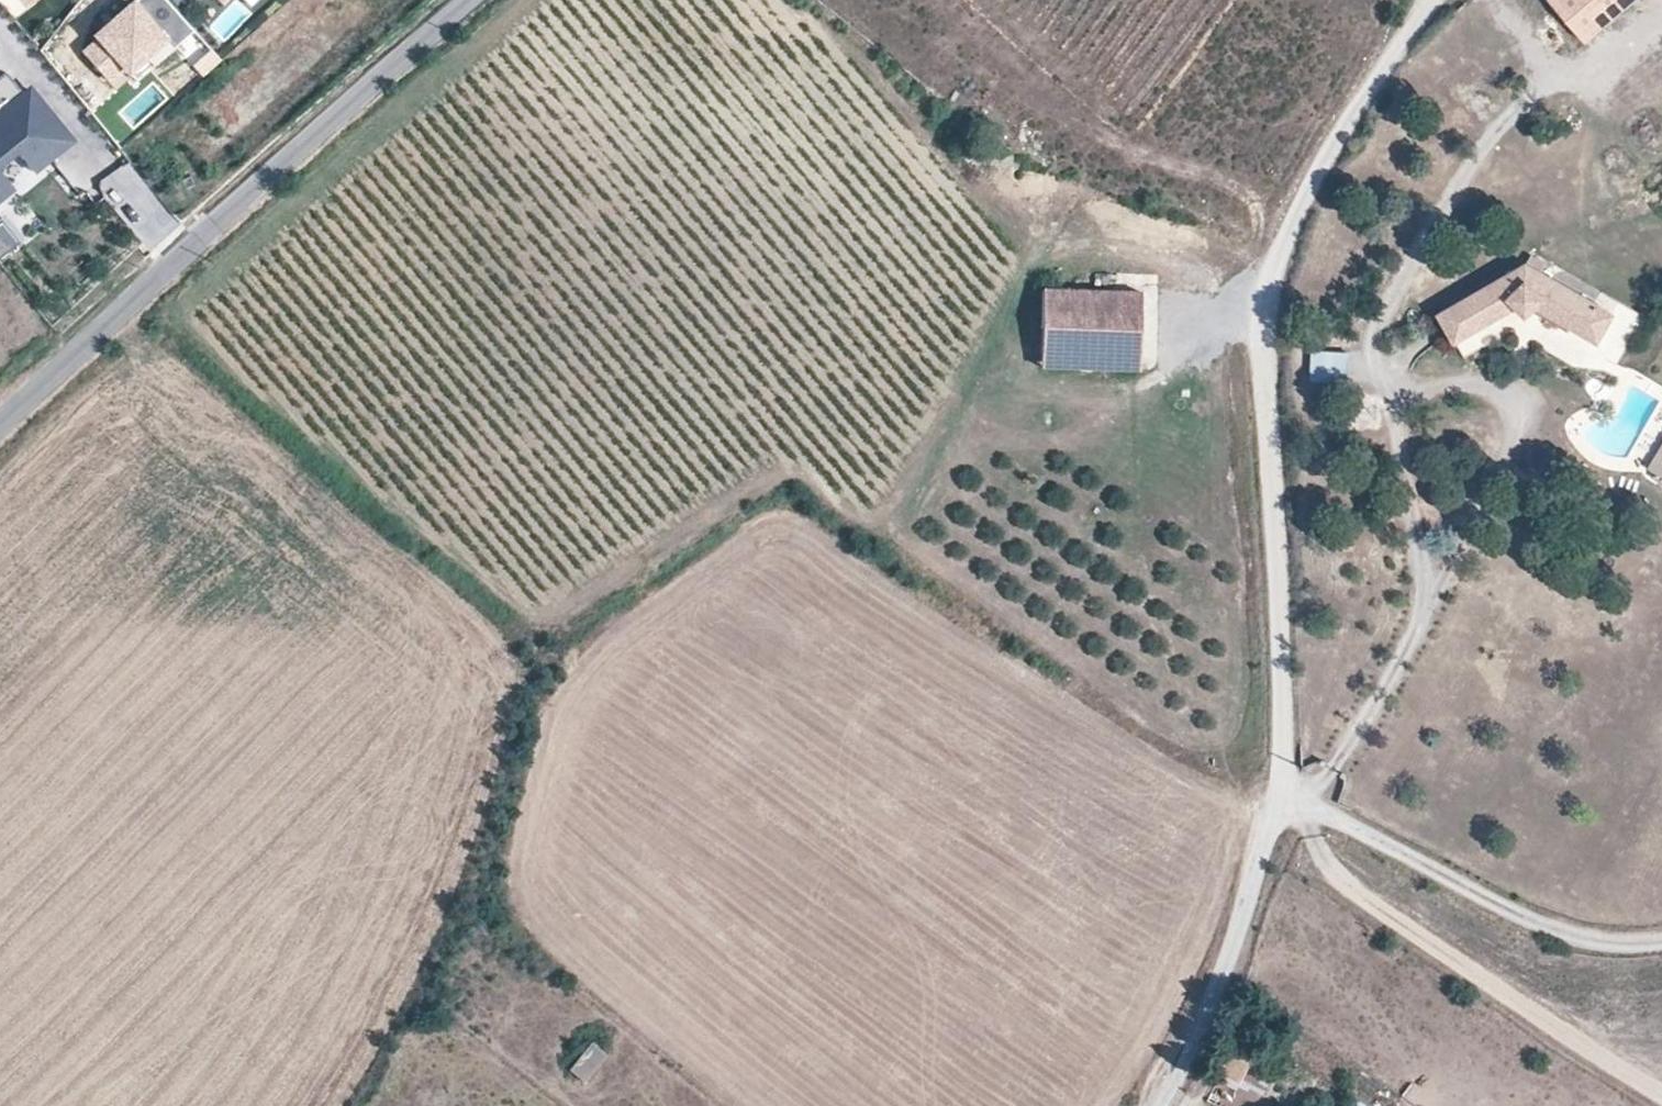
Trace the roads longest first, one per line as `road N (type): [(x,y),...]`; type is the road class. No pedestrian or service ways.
road 1 (unclassified): [(1164,1105),(1227,961),(1285,791),(1267,288),(1308,183),(1428,0)]
road 2 (tertiary): [(474,0),(0,417)]

